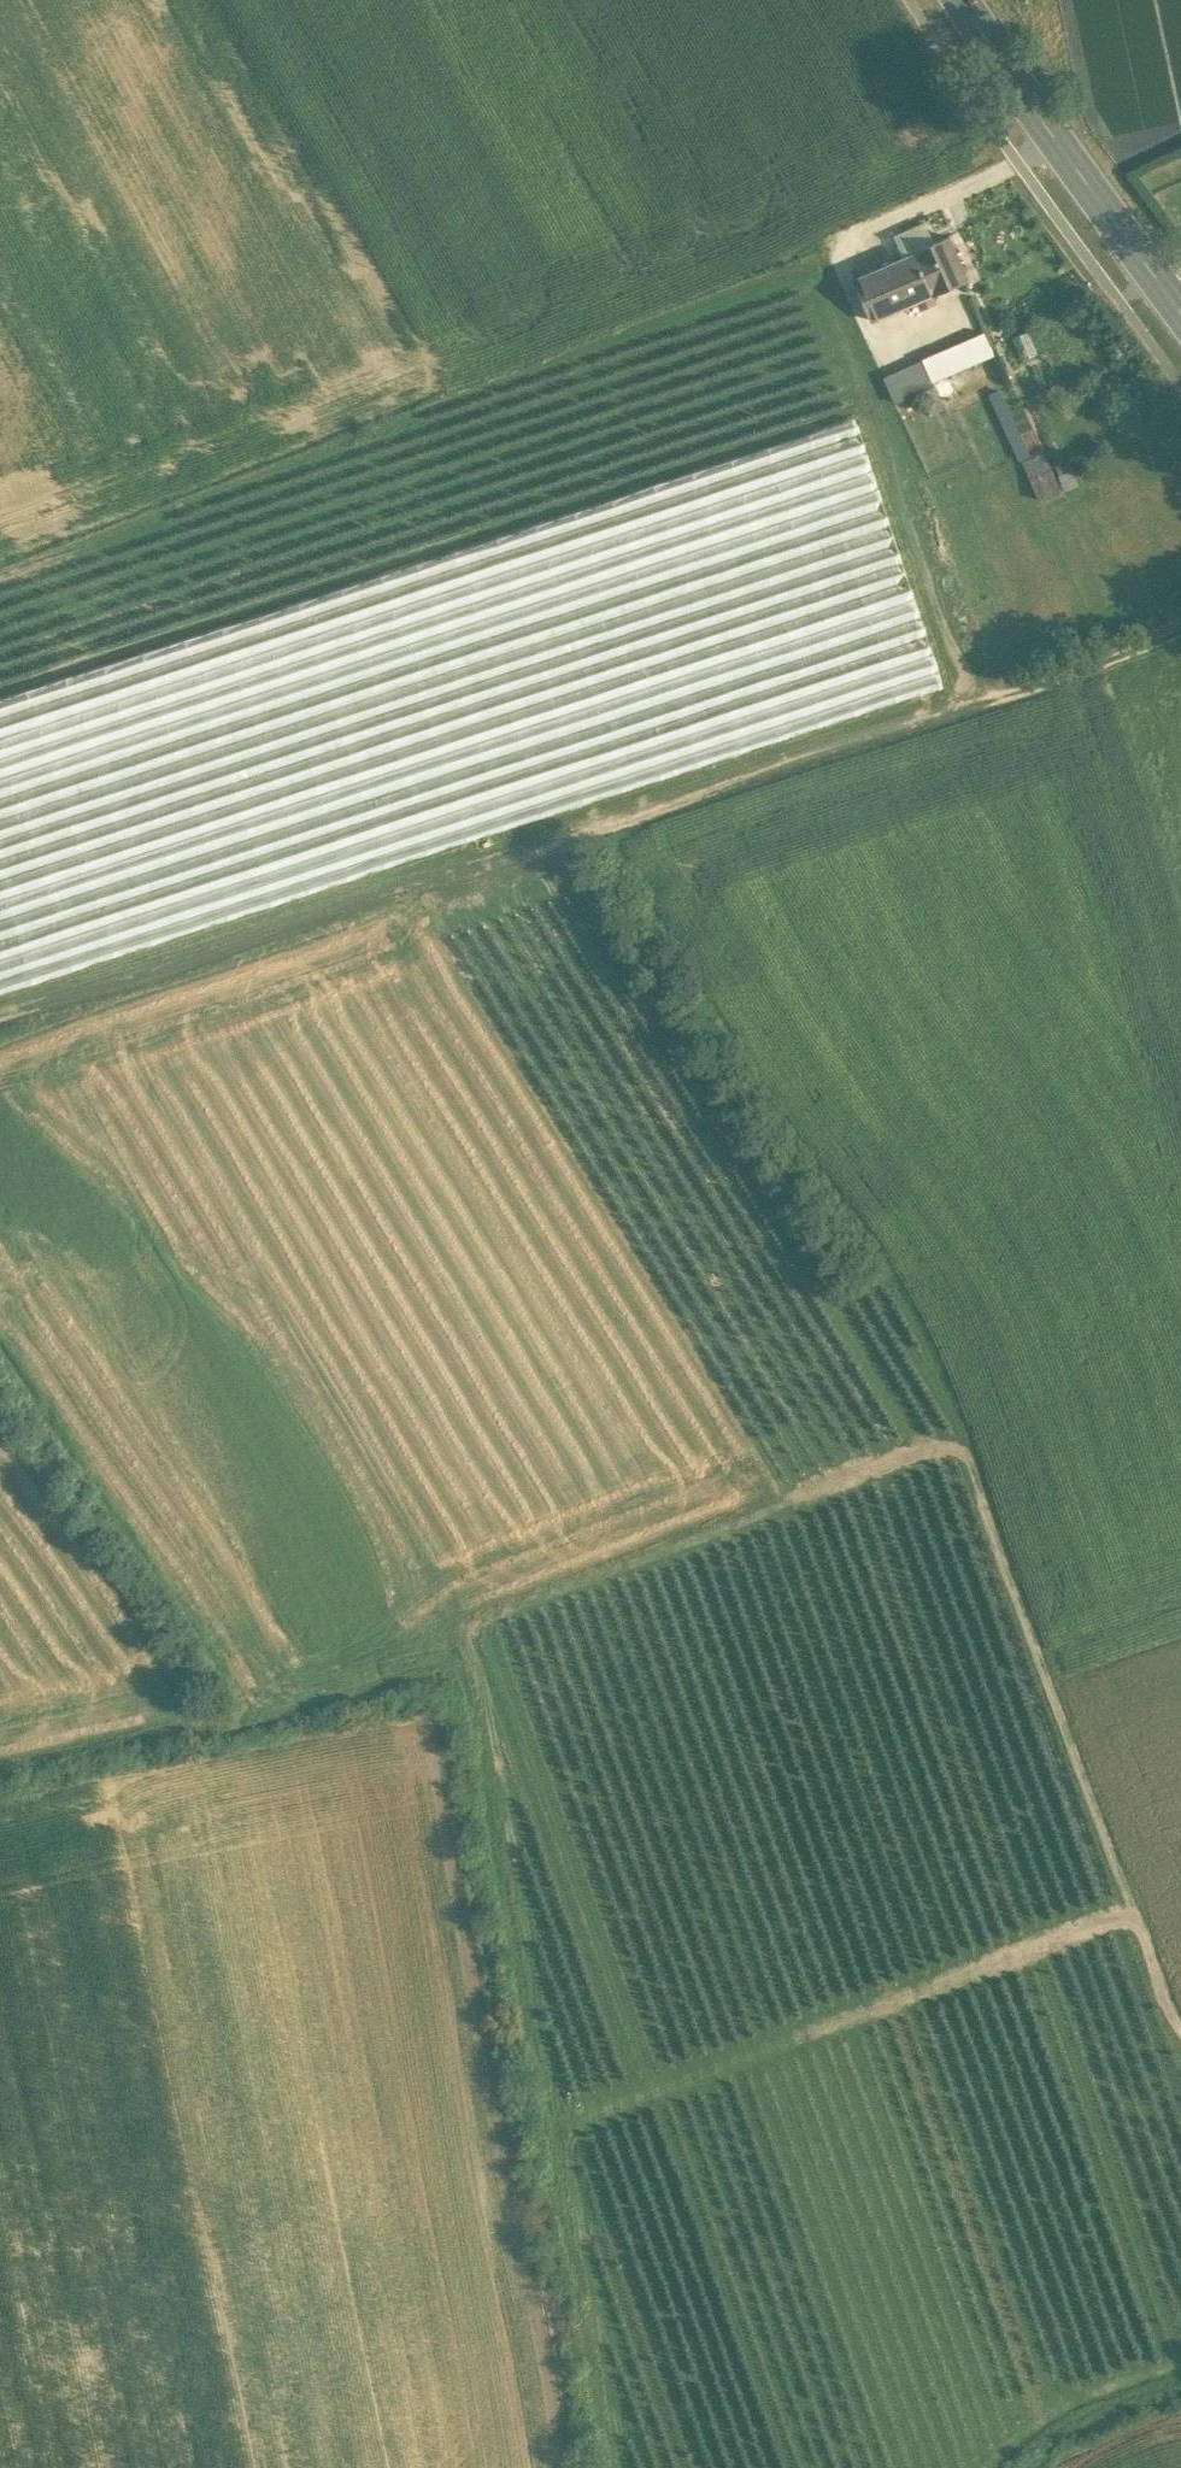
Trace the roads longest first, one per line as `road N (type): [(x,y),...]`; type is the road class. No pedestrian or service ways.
road 1 (track): [(1180,2010),(1153,1920),(1112,1919),(564,2137),(481,1672),(0,1774)]
road 2 (track): [(0,1014),(103,1002),(1180,635)]
road 3 (primary): [(962,0),(1162,281)]

